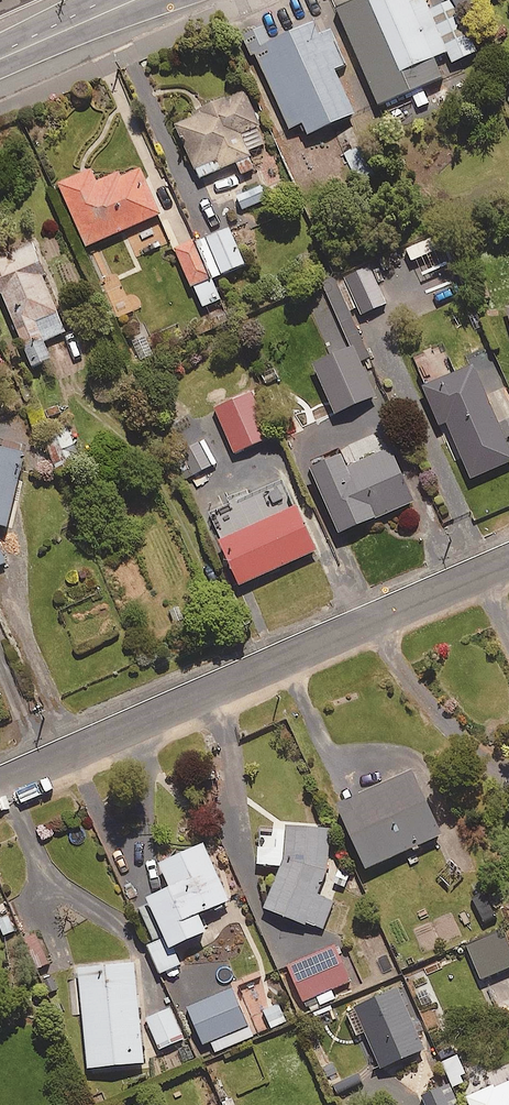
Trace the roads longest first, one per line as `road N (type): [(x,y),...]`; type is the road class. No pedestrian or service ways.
road 1 (residential): [(0,785),(508,560)]
road 2 (primary): [(133,0),(0,59)]

